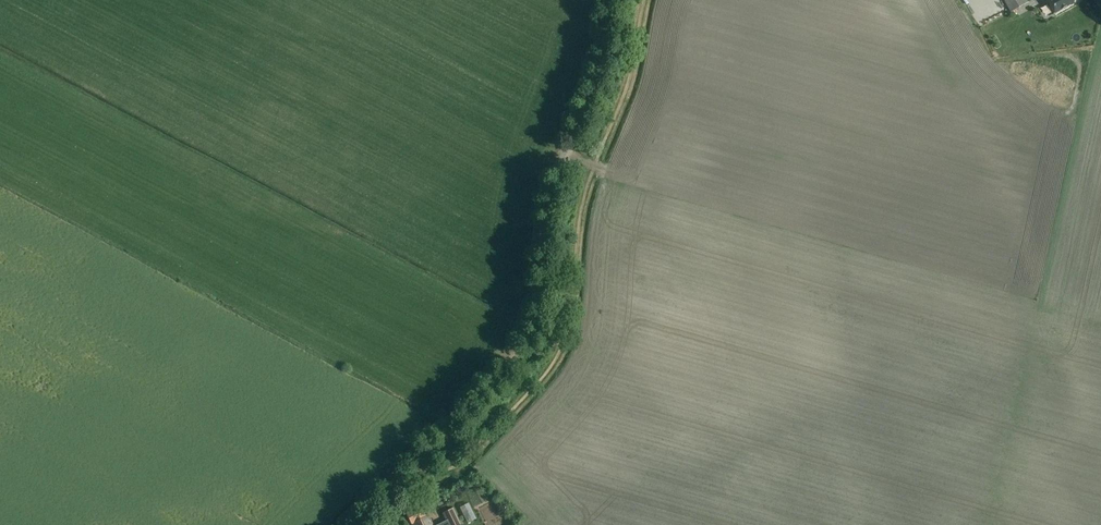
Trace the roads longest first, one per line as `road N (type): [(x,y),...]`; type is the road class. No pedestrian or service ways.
road 1 (unclassified): [(353,524),(532,339),(552,184),(601,60),(611,0)]

